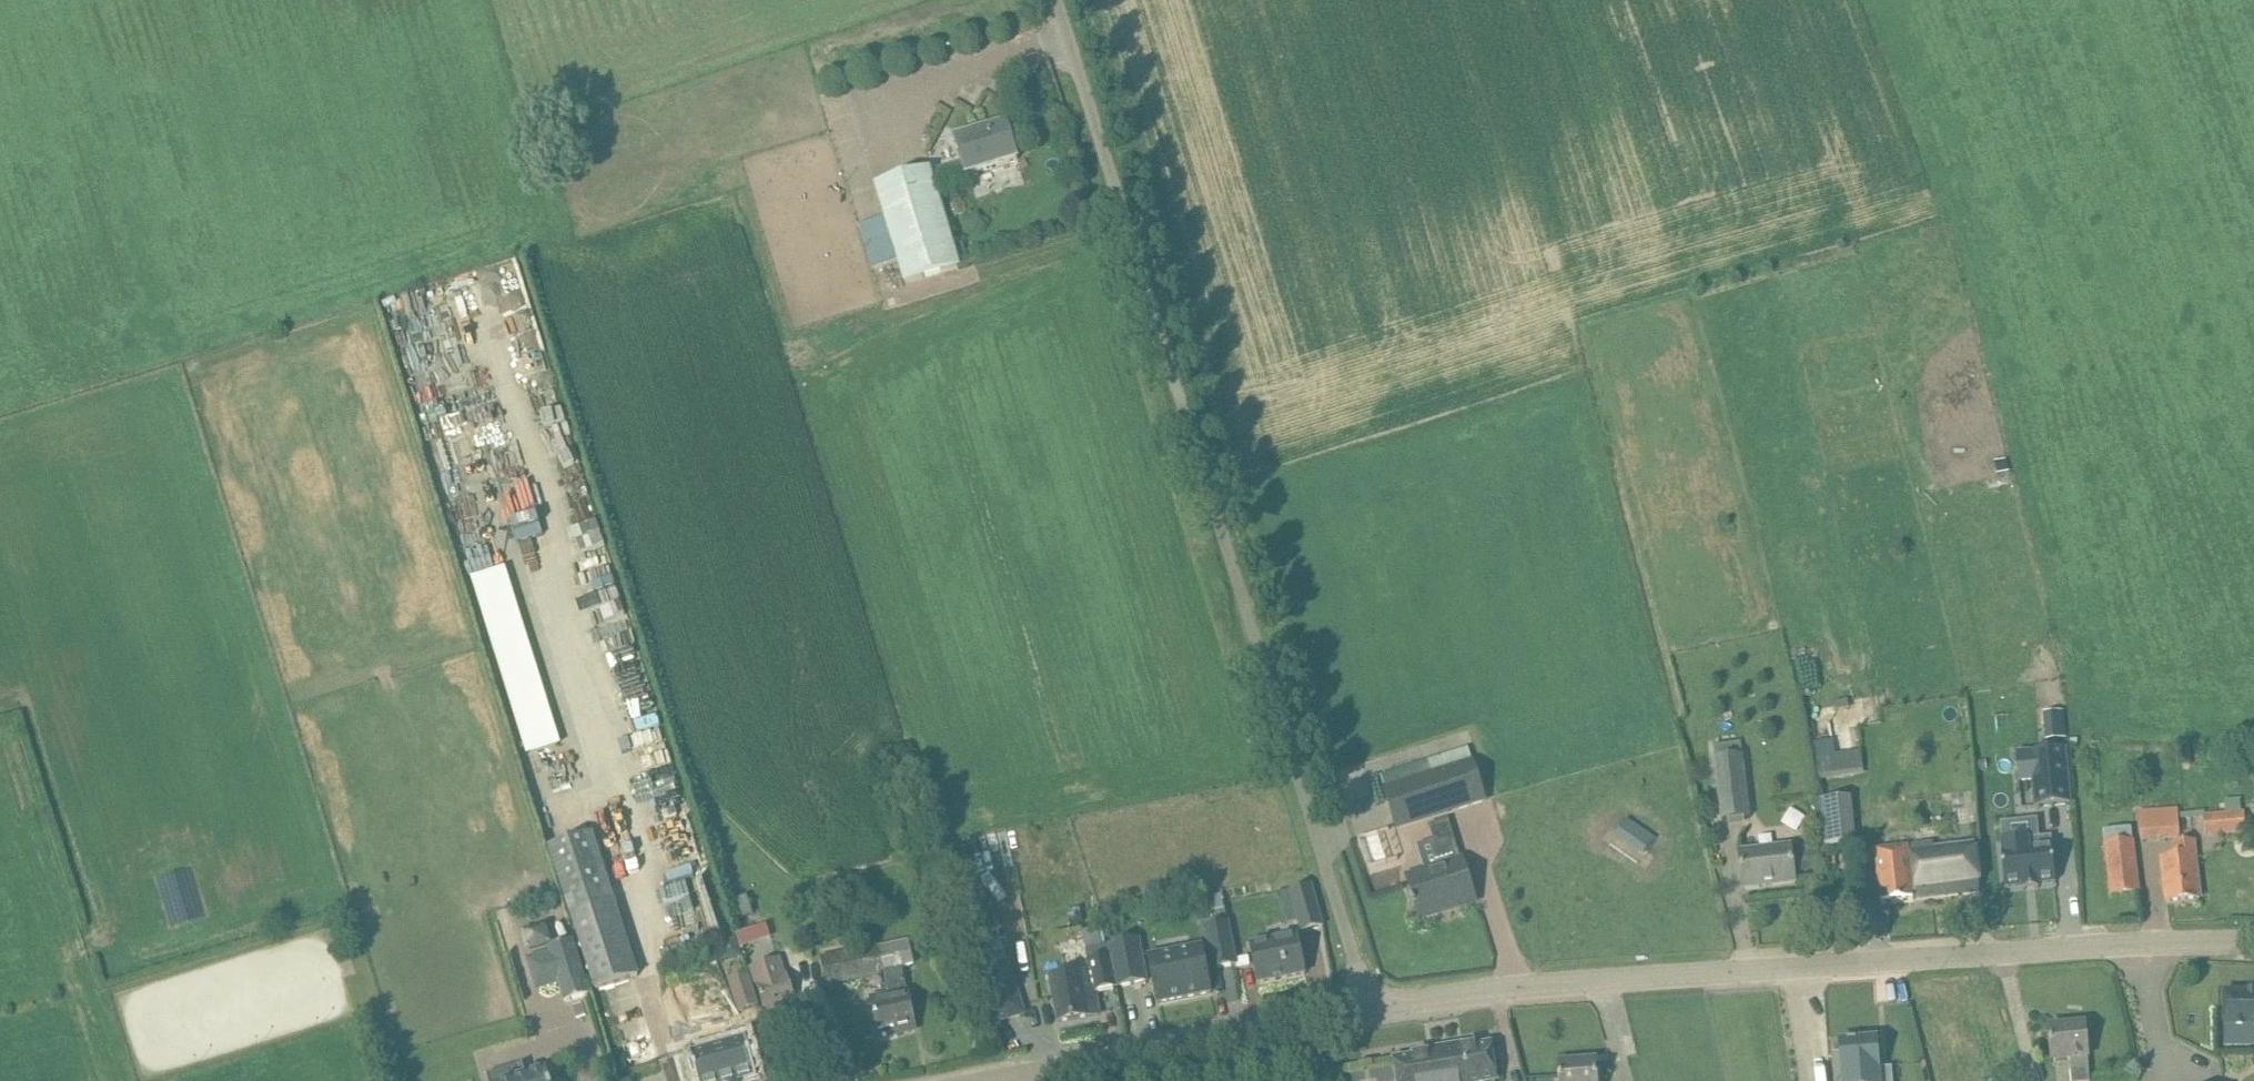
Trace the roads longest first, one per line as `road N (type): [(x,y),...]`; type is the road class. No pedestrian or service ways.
road 1 (unclassified): [(1369,1006),(1058,0)]
road 2 (tertiary): [(1369,1006),(1637,975),(2253,938)]
road 3 (tertiary): [(1000,1080),(1369,1006)]

